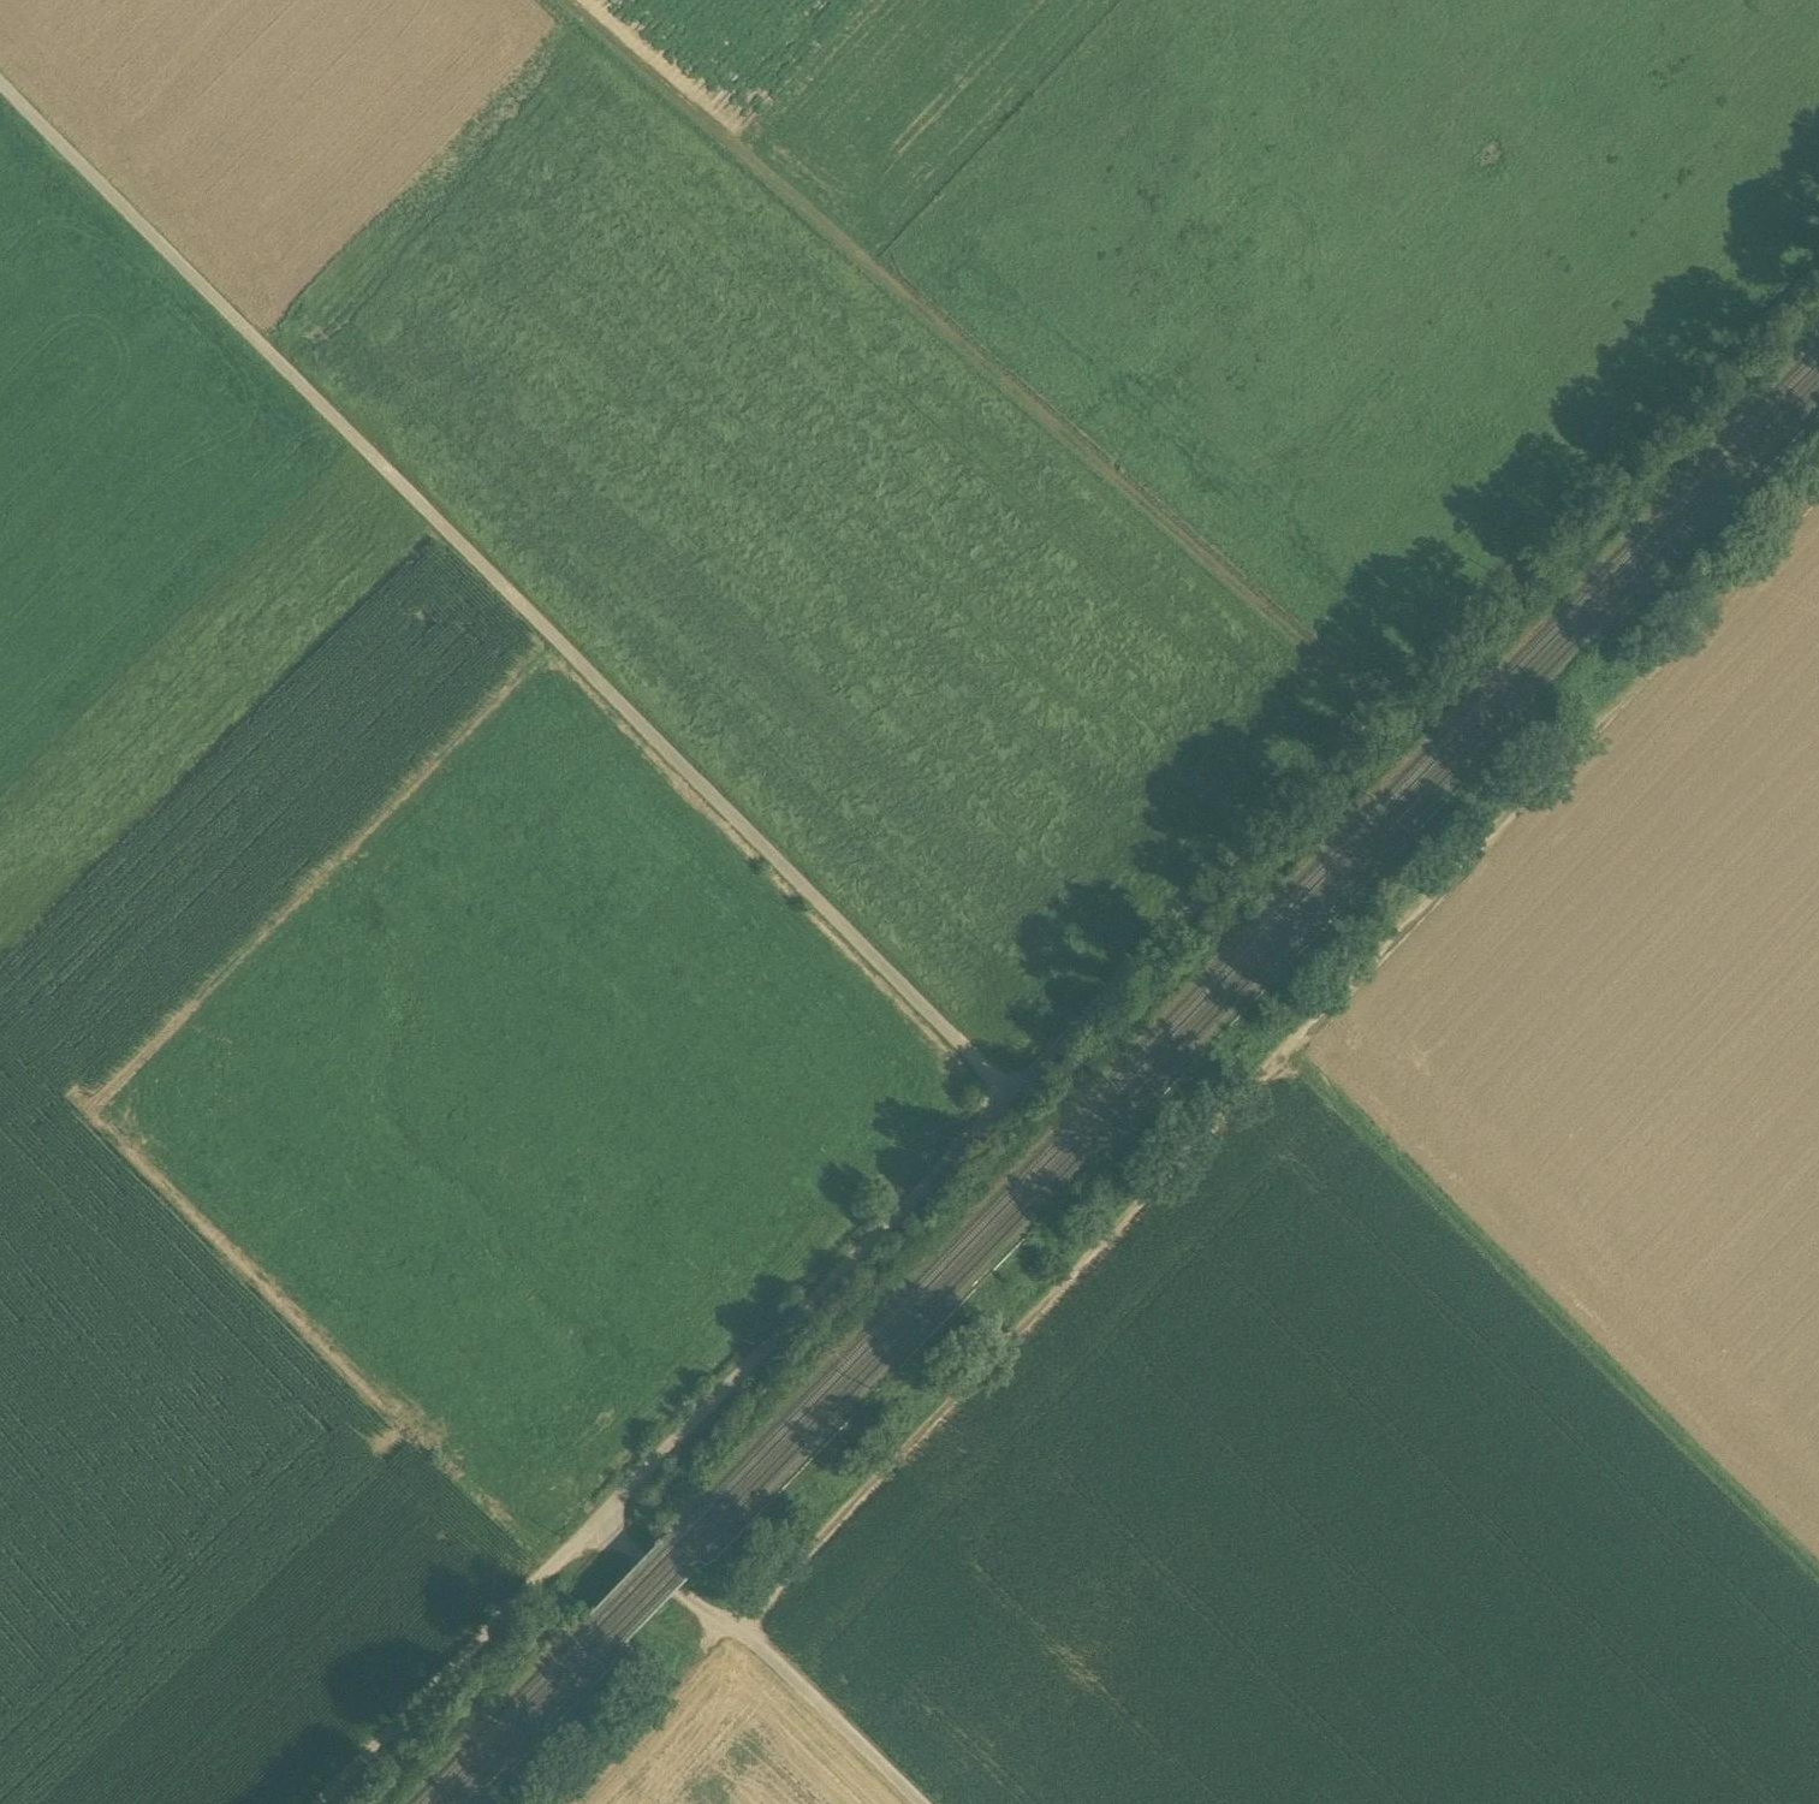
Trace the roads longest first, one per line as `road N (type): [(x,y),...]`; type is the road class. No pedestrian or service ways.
road 1 (track): [(343,1803),(1029,1114),(1376,721),(1818,264)]
road 2 (track): [(1818,522),(756,1646)]
road 3 (track): [(0,91),(1029,1114)]
road 4 (track): [(1376,721),(553,0)]
road 5 (track): [(1301,1066),(1818,1576)]
road 6 (track): [(916,1803),(756,1646),(593,1554)]
road 7 (track): [(732,1629),(575,1803)]

